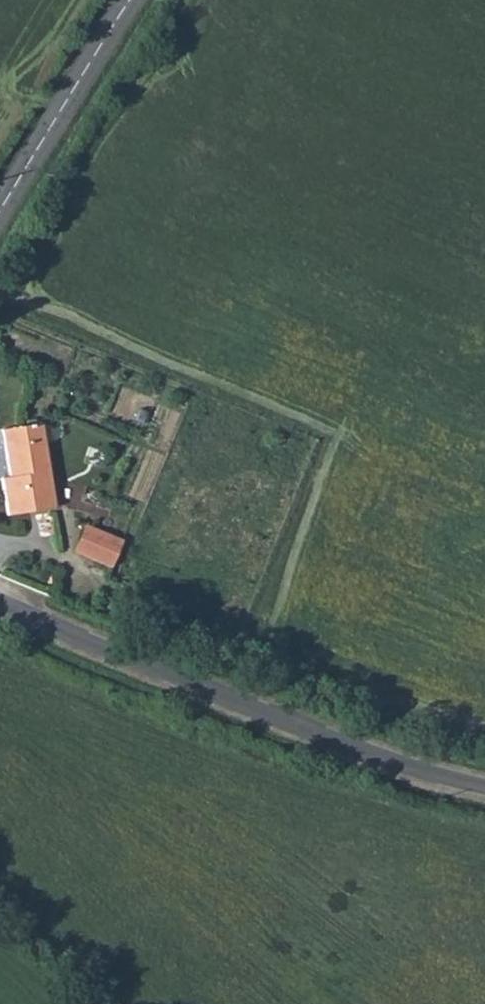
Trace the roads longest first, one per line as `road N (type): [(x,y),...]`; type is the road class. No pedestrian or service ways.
road 1 (unclassified): [(0,601),(280,720),(484,785)]
road 2 (tertiary): [(0,208),(136,0)]

